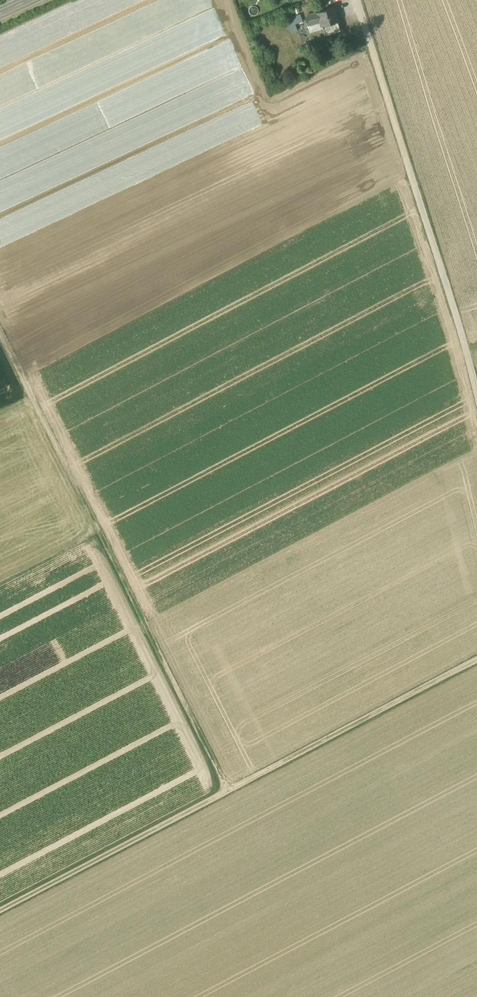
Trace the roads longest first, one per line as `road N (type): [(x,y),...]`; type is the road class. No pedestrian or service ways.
road 1 (track): [(476,658),(0,911)]
road 2 (track): [(0,338),(228,789)]
road 3 (track): [(371,48),(476,391)]

